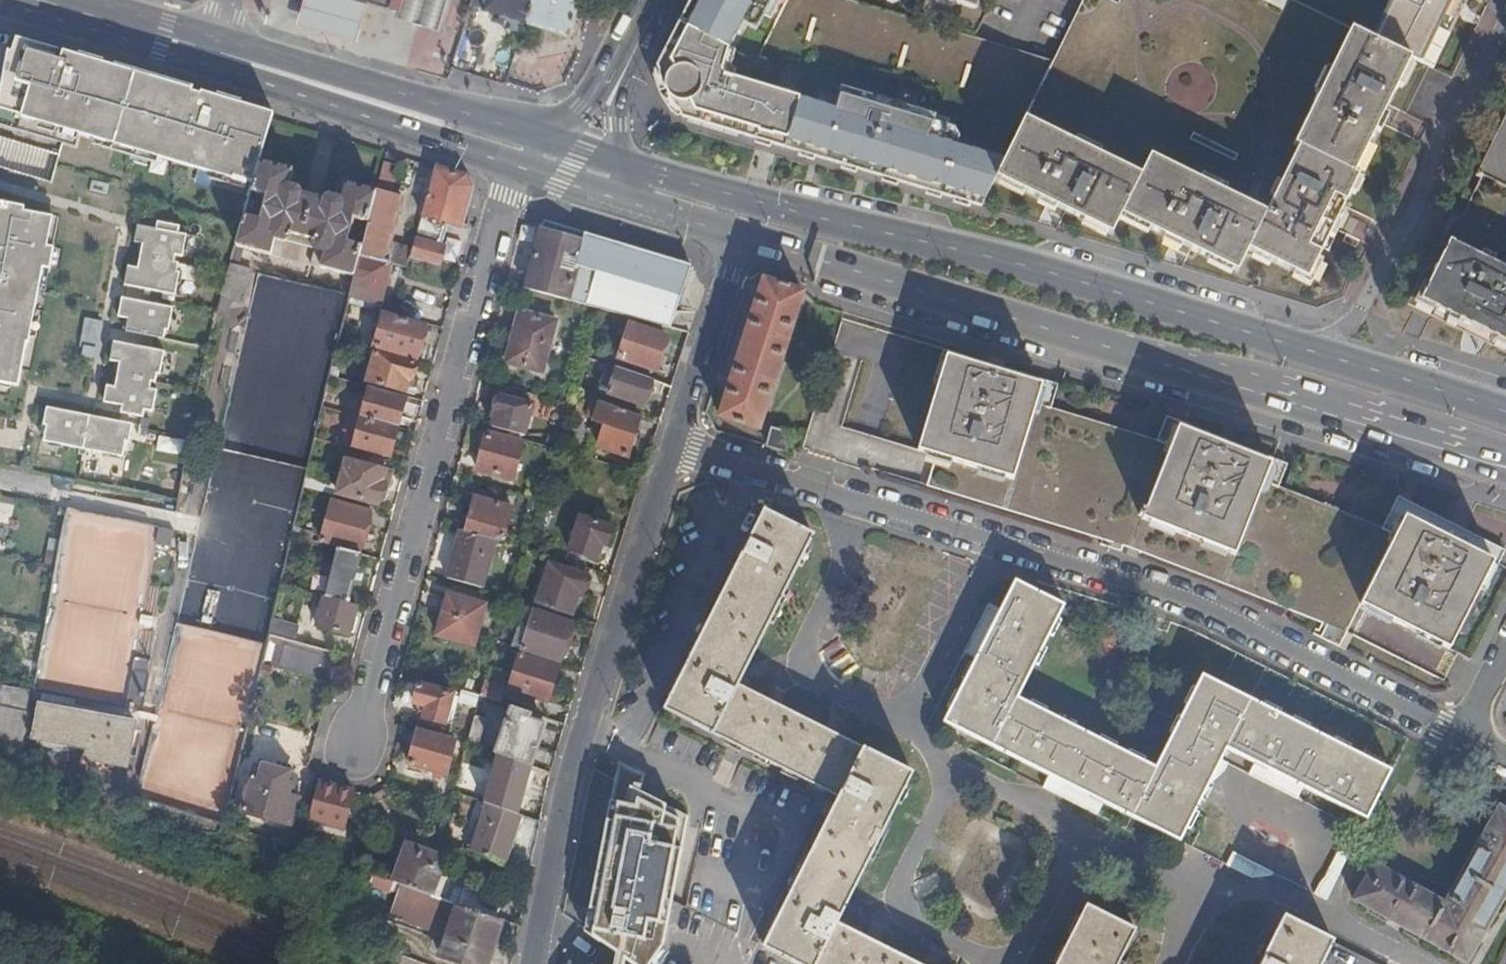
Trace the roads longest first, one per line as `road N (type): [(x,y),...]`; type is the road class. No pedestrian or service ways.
road 1 (residential): [(1462,734),(1196,603),(675,449)]
road 2 (primary): [(1318,354),(1041,269),(713,189)]
road 3 (residential): [(354,752),(523,168)]
road 4 (residential): [(675,449),(578,749),(534,963)]
road 5 (primary): [(1024,323),(1505,478)]
road 6 (primary): [(1024,323),(1302,389),(1505,452)]
road 7 (residential): [(1318,354),(1358,308),(1505,5)]
road 8 (primary): [(741,237),(1024,323)]
road 9 (primary): [(273,71),(302,95),(523,168)]
road 10 (primary): [(510,128),(311,65),(273,71)]
road 11 (residential): [(741,237),(675,449)]
road 12 (secondary): [(649,0),(578,106),(558,121),(510,128)]
road 13 (primary): [(1505,412),(1318,354)]
road 14 (primary): [(39,0),(217,55)]
road 15 (secondary): [(649,0),(615,101),(620,163)]
road 16 (residential): [(0,478),(164,509)]
road 17 (primary): [(523,168),(642,206)]

